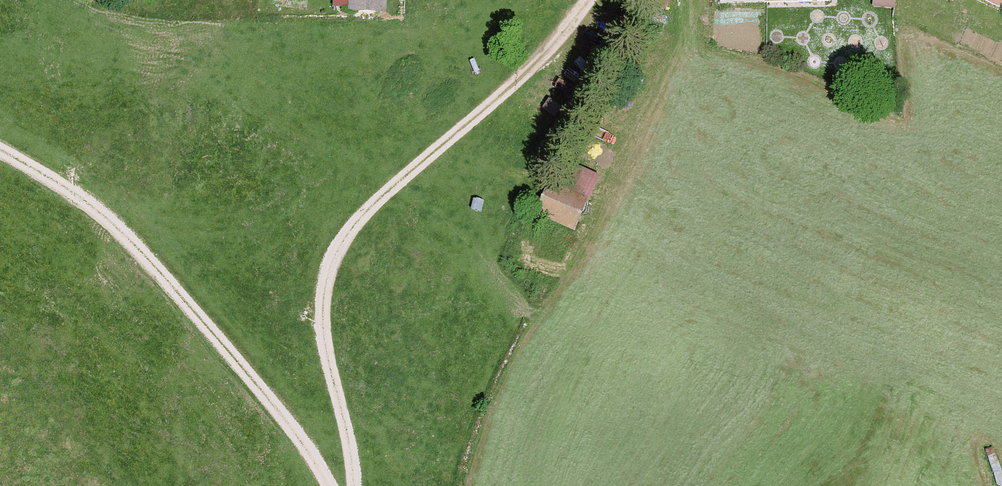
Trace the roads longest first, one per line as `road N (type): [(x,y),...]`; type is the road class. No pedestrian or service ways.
road 1 (track): [(356,485),(323,328),(334,257),(359,219),(537,63),(588,0)]
road 2 (track): [(331,485),(302,437),(121,229),(0,150)]

